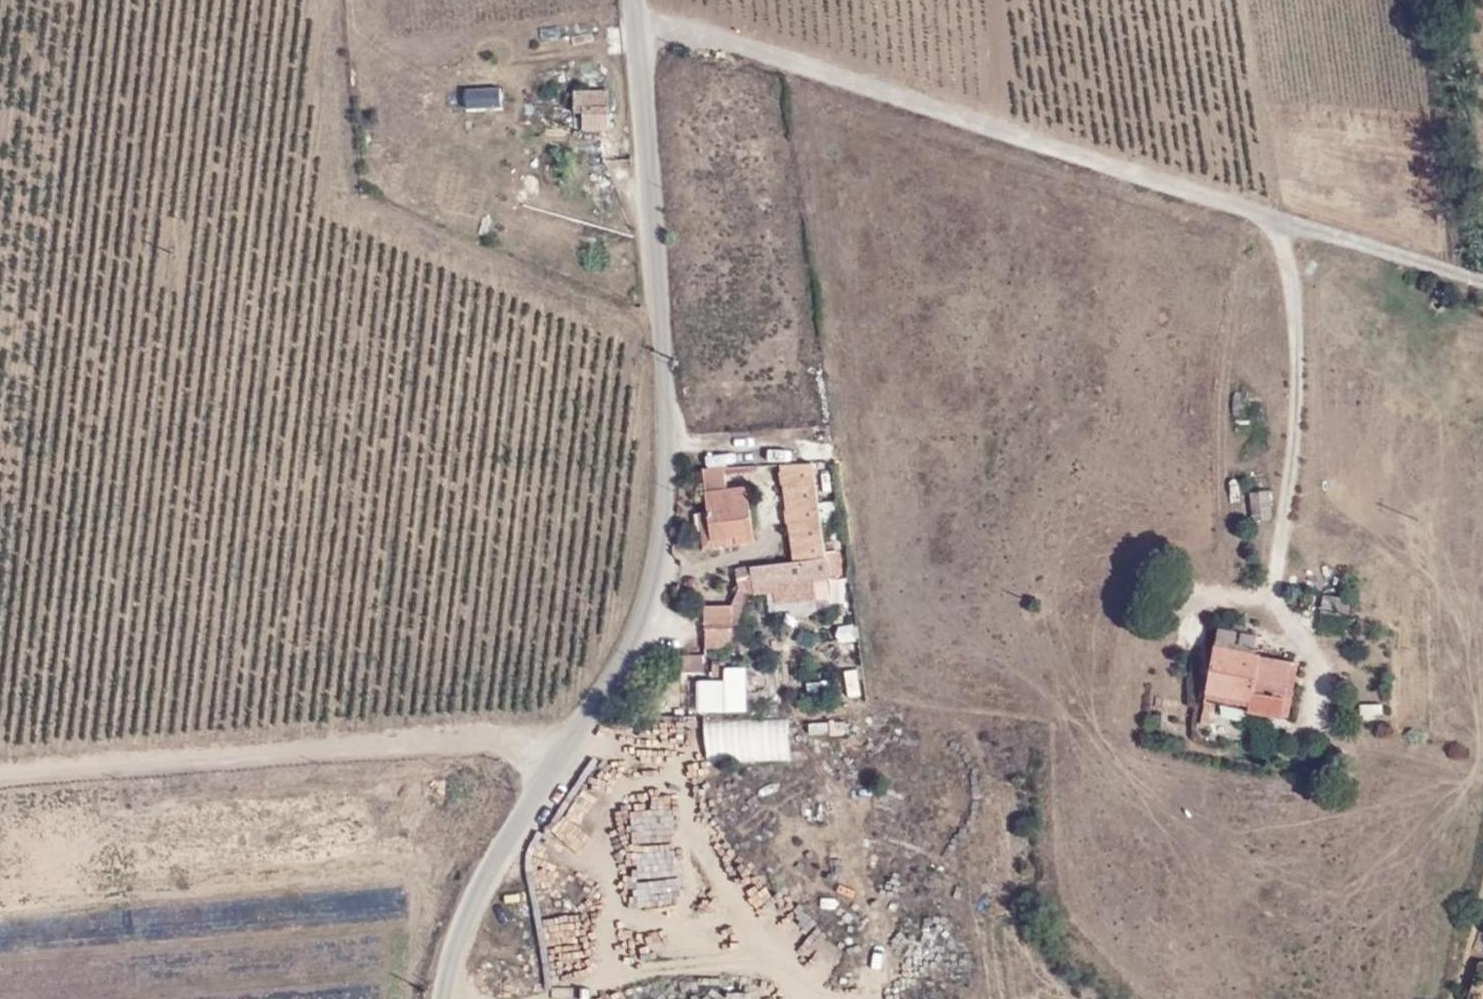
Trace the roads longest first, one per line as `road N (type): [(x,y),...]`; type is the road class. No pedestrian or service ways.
road 1 (residential): [(640,0),(672,485),(655,621),(504,848),(447,977),(445,998)]

